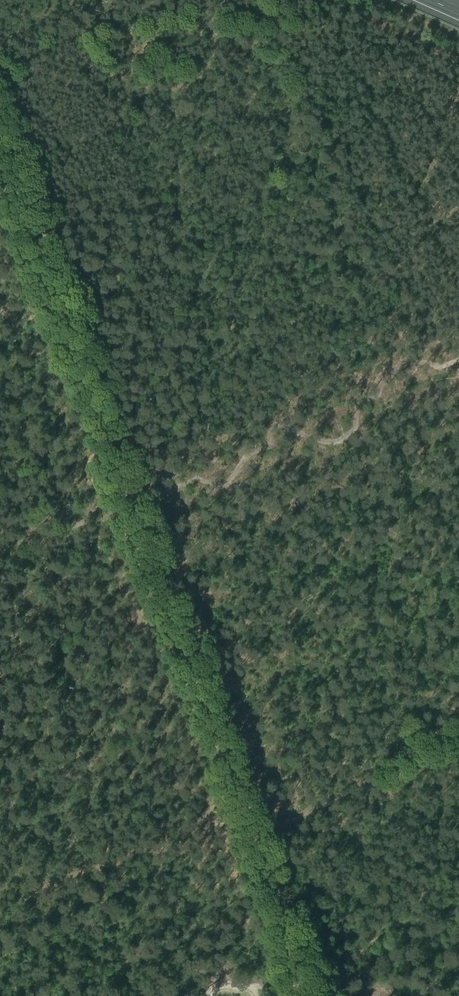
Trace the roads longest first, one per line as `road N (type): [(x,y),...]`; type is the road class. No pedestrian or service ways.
road 1 (track): [(132,509),(458,357)]
road 2 (track): [(228,774),(132,509)]
road 3 (track): [(308,995),(228,774)]
road 4 (track): [(458,744),(251,835)]
road 5 (track): [(132,509),(0,553)]

